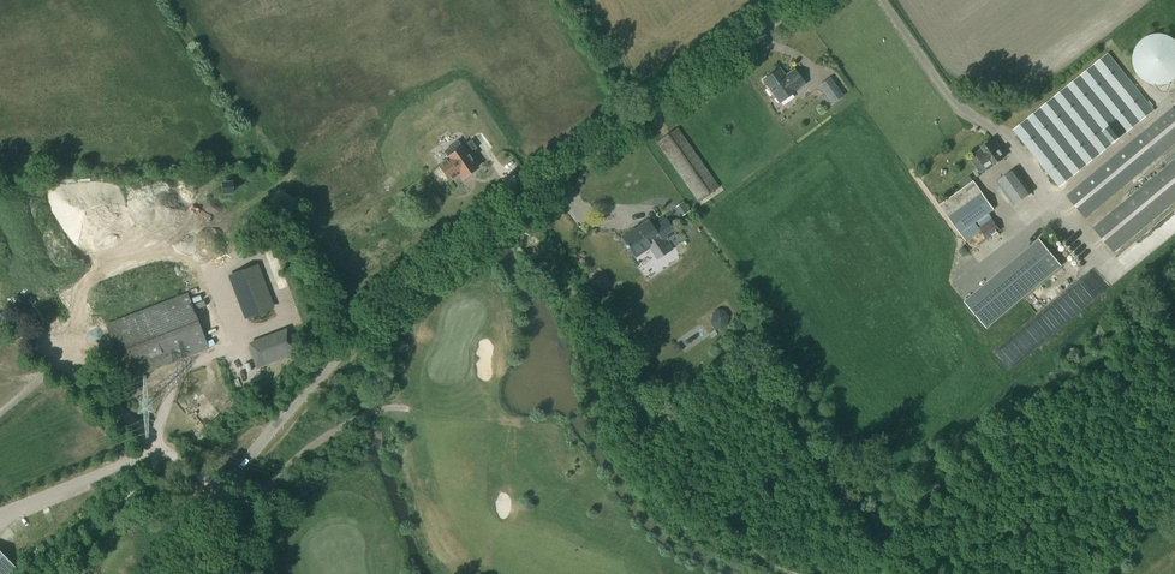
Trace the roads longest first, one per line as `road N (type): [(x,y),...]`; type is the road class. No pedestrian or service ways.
road 1 (unclassified): [(219,501),(343,350),(458,246),(796,0)]
road 2 (unclassified): [(219,501),(0,321)]

